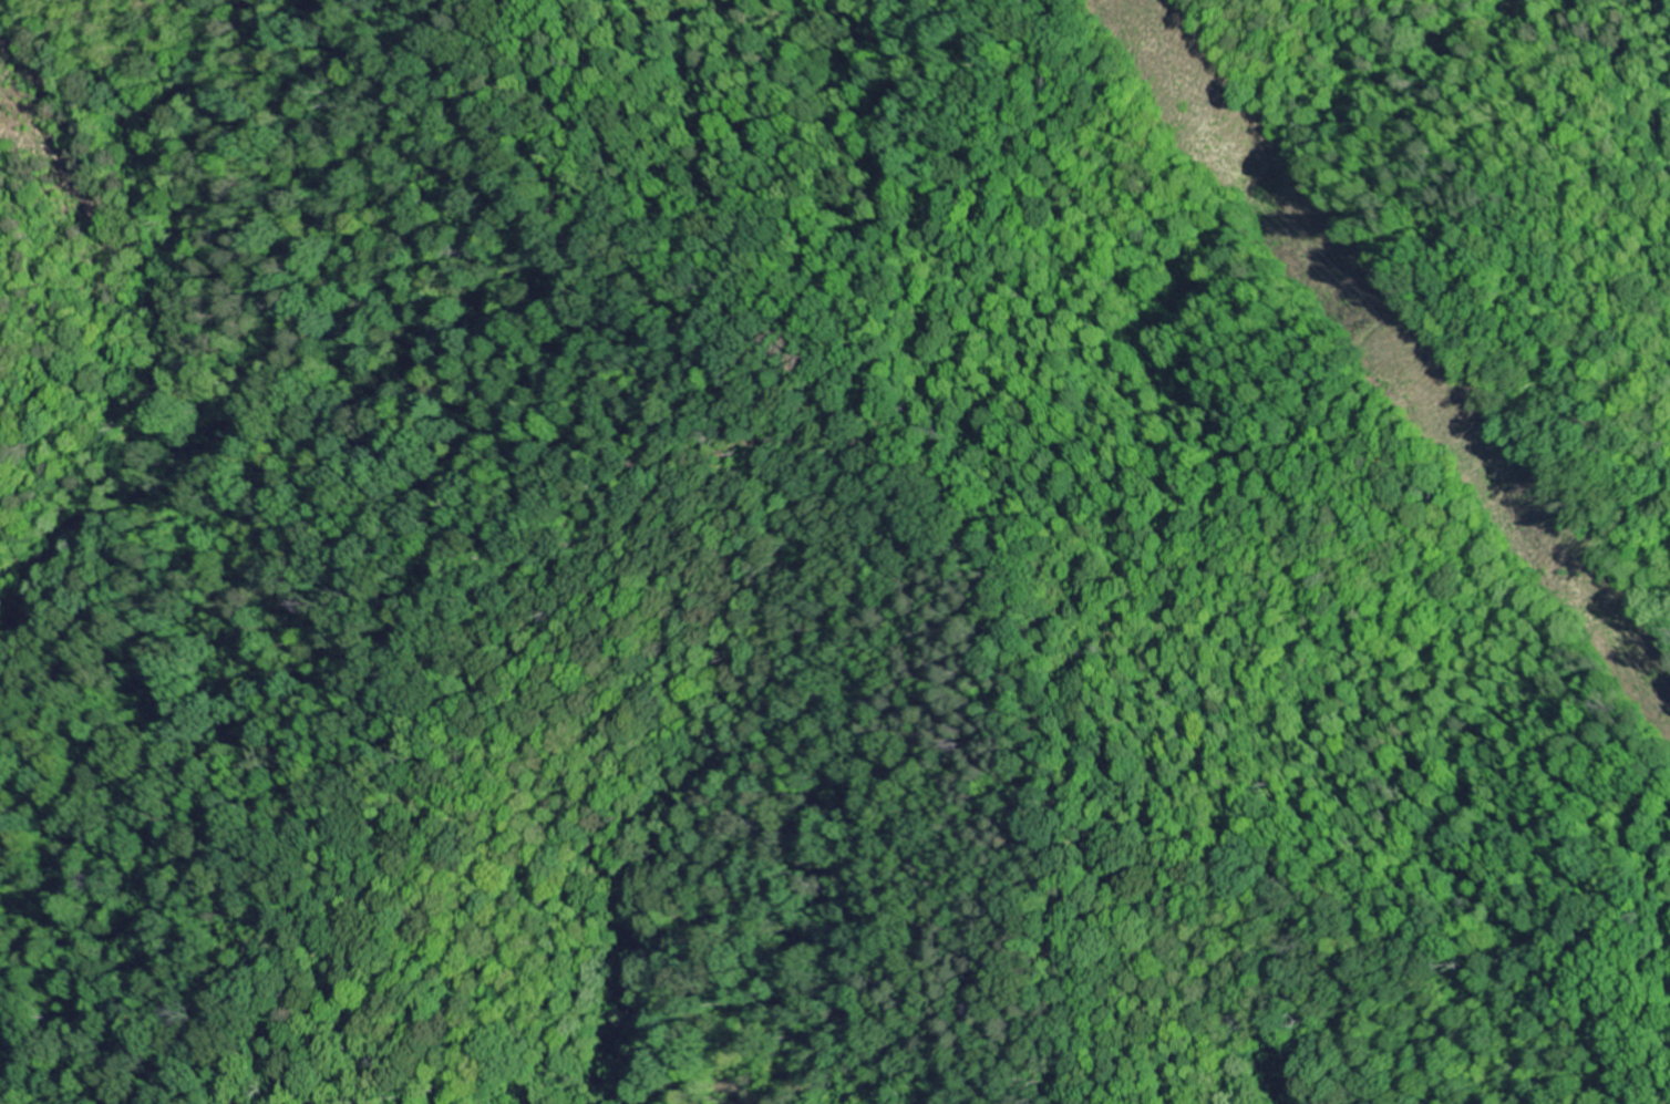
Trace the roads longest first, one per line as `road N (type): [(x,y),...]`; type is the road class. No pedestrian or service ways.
road 1 (residential): [(1669,127),(1596,0)]

